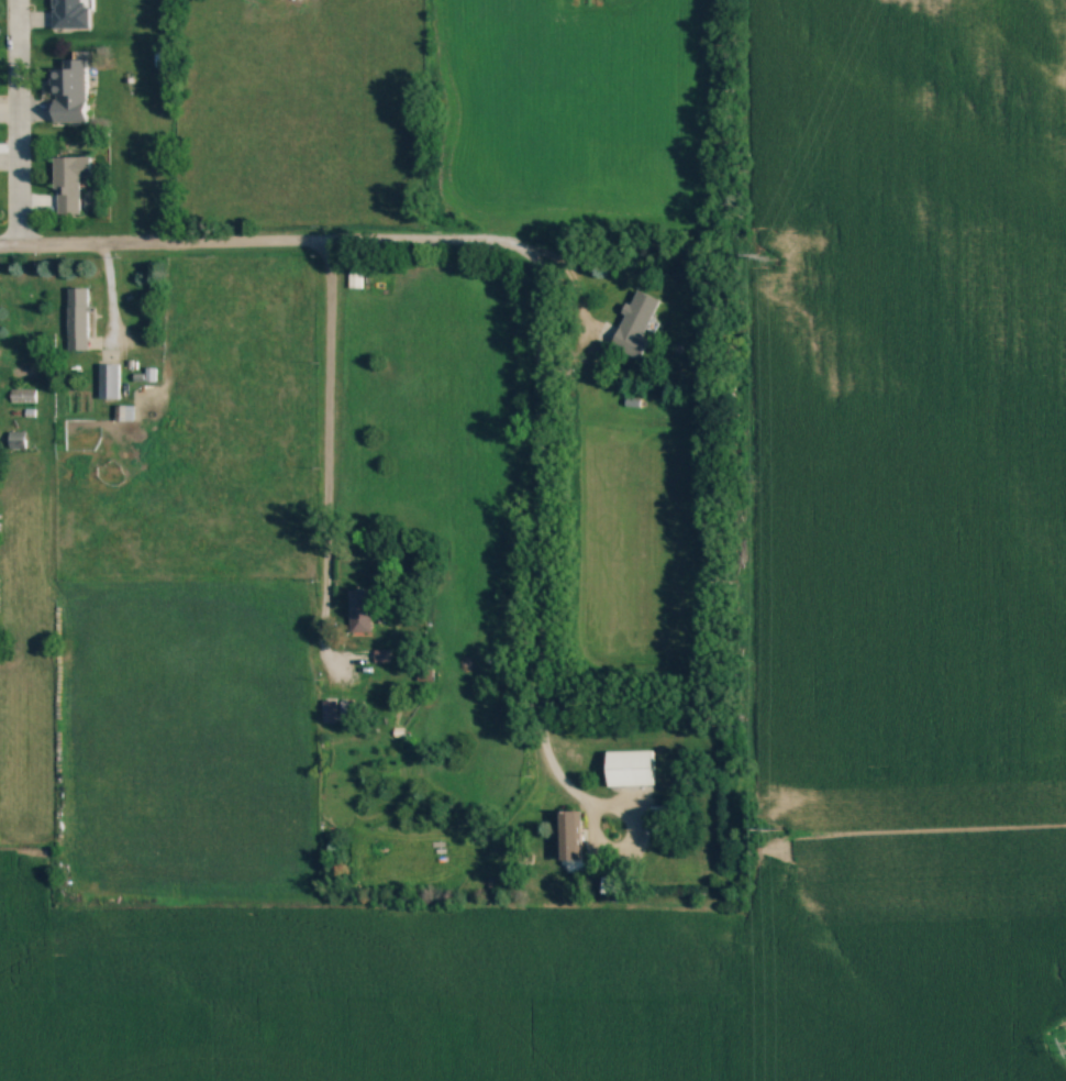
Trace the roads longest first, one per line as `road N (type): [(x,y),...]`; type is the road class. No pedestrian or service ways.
road 1 (residential): [(331,239),(0,243)]
road 2 (residential): [(14,0),(18,243)]
road 3 (residential): [(541,250),(502,240),(331,239)]

